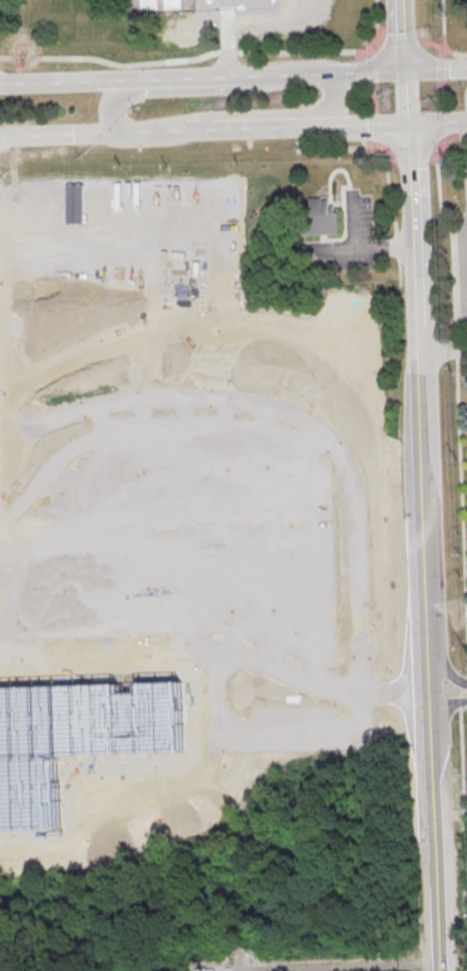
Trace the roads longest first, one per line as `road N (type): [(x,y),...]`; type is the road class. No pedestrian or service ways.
road 1 (tertiary): [(429,653),(410,125)]
road 2 (tertiary): [(440,970),(431,704)]
road 3 (secondary): [(124,132),(299,126)]
road 4 (secondary): [(154,78),(0,83)]
road 5 (secondary): [(0,136),(124,132)]

